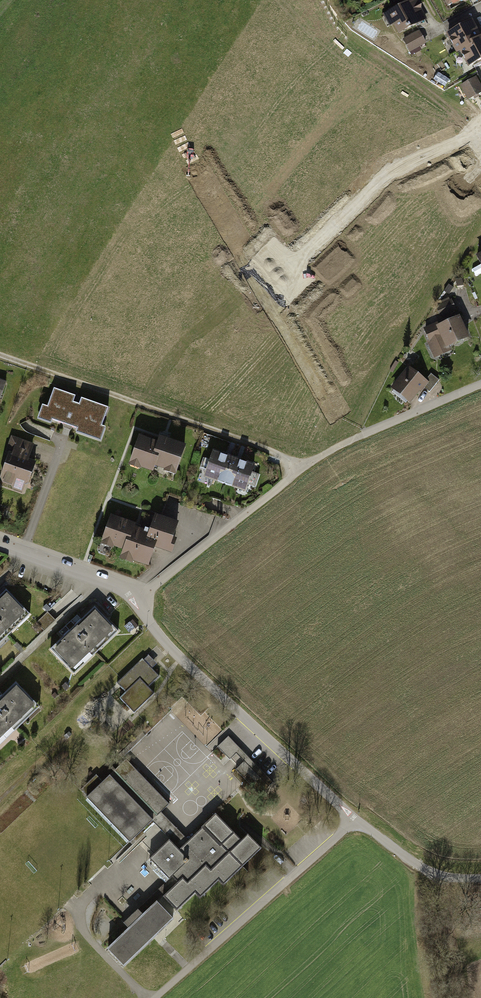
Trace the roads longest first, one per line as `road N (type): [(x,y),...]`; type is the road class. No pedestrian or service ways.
road 1 (residential): [(138,599),(169,647),(357,820),(431,873),(480,878)]
road 2 (residential): [(138,599),(299,471),(360,435),(480,385)]
road 3 (unknown): [(179,164),(291,361),(303,356),(352,440)]
road 4 (track): [(0,356),(273,452),(299,471)]
road 5 (unknown): [(480,127),(399,171),(296,253),(246,282)]
road 6 (track): [(155,997),(357,820)]
road 7 (track): [(322,0),(347,35),(468,111),(480,107)]
road 8 (residential): [(0,544),(138,599)]
road 9 (track): [(460,997),(448,896),(456,878)]

